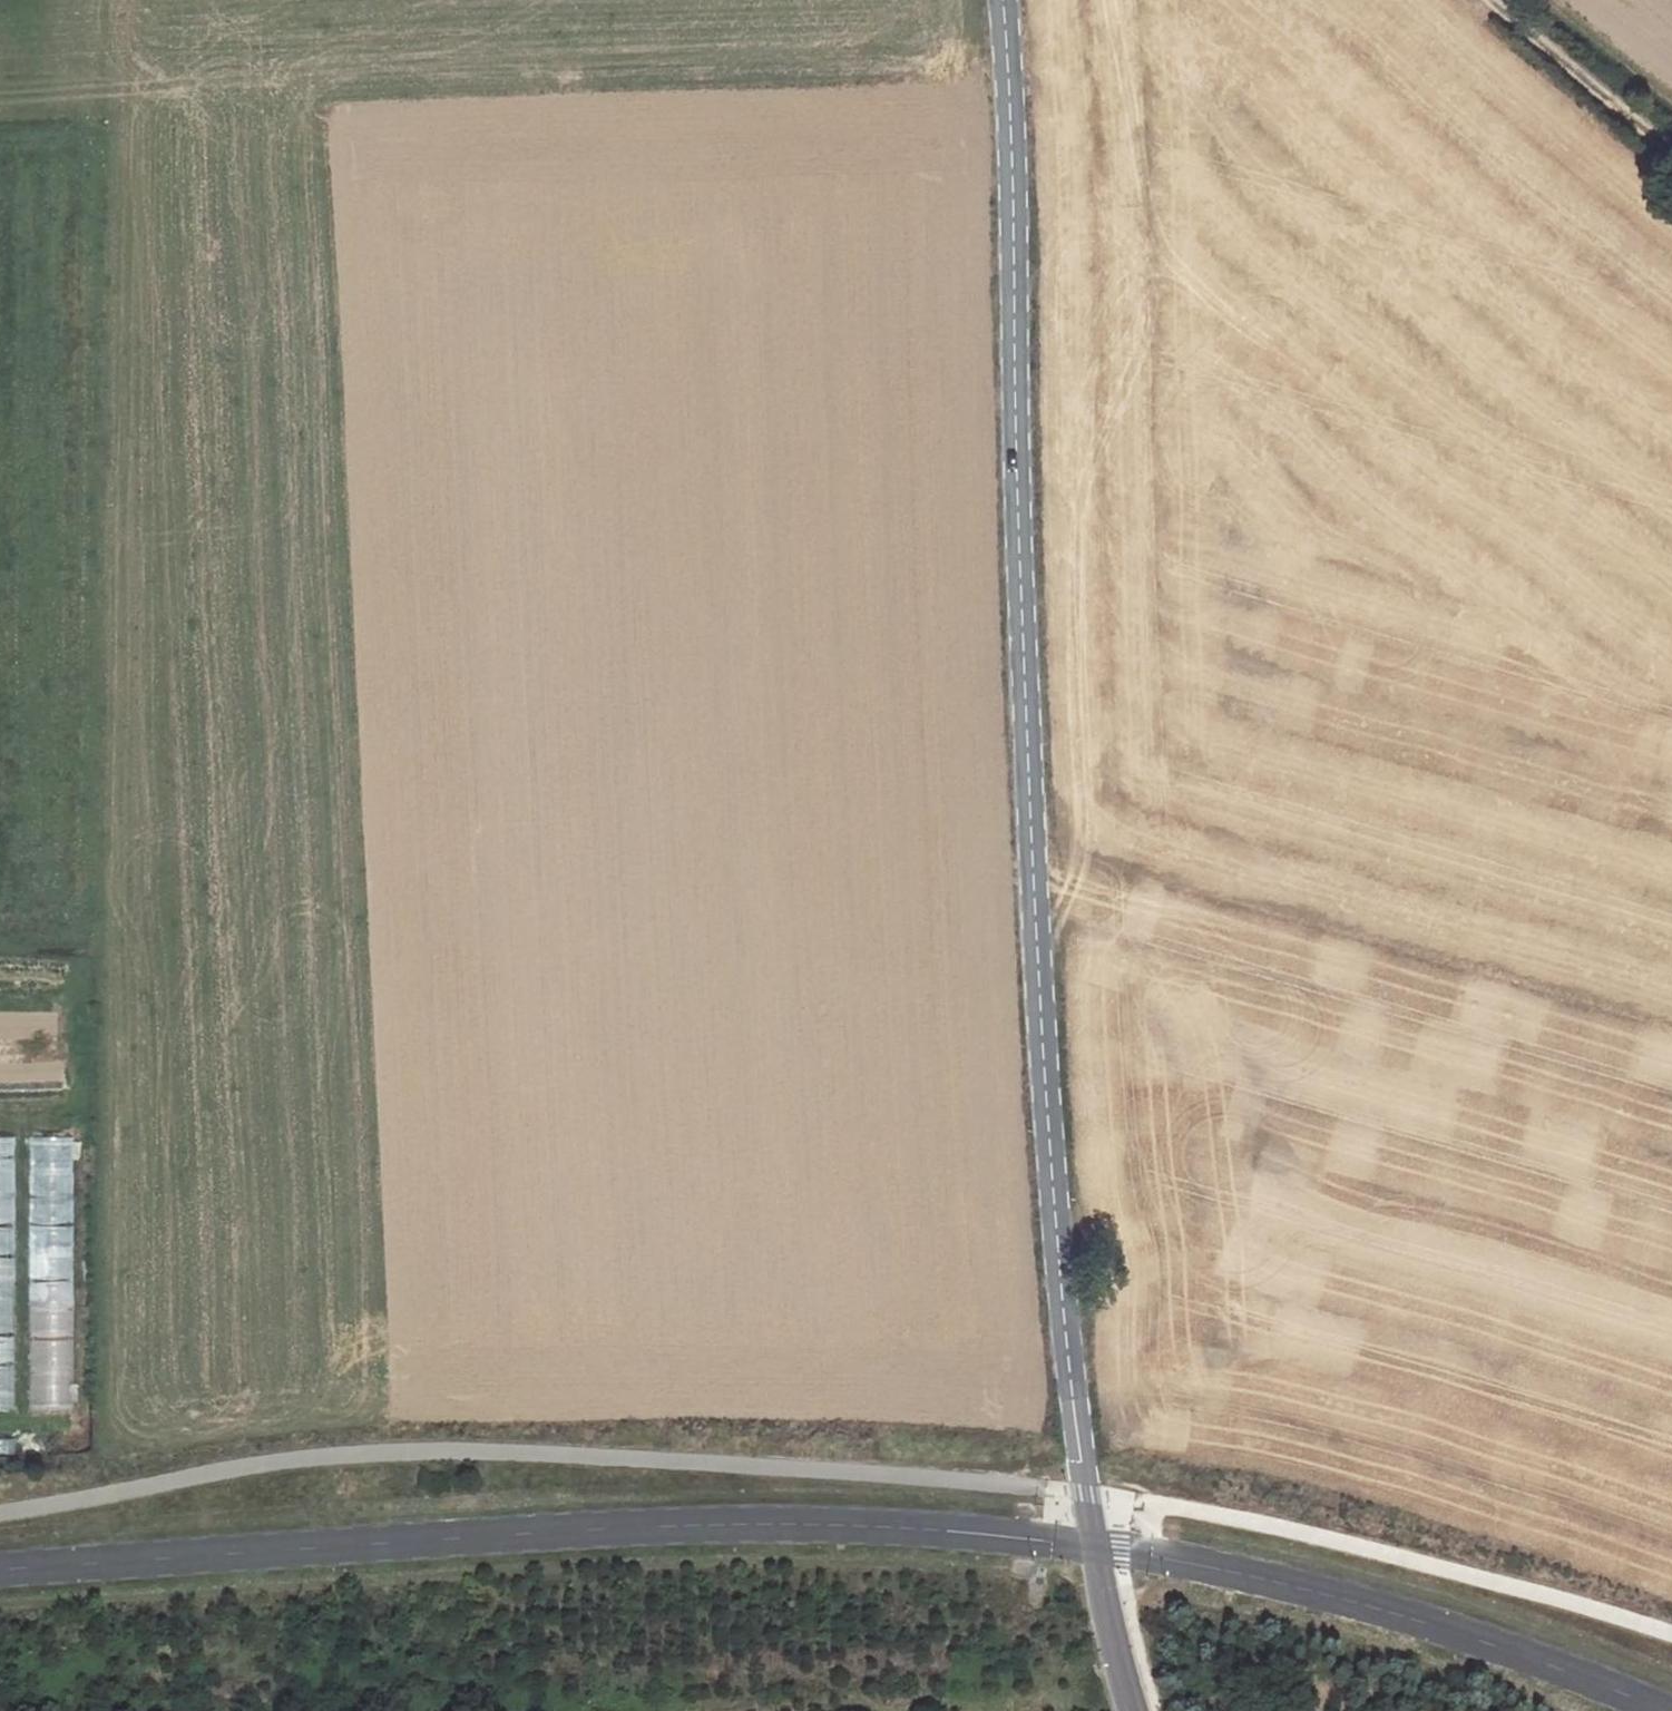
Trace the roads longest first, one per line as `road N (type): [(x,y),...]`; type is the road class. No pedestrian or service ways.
road 1 (tertiary): [(1094,1546),(1057,1237),(1025,688),(1007,0)]
road 2 (unclassified): [(0,1566),(789,1518),(1094,1546)]
road 3 (unclassified): [(1094,1546),(1309,1590),(1503,1648),(1664,1710)]
road 4 (track): [(1503,0),(1671,152)]
road 5 (tertiary): [(1129,1710),(1094,1546)]

